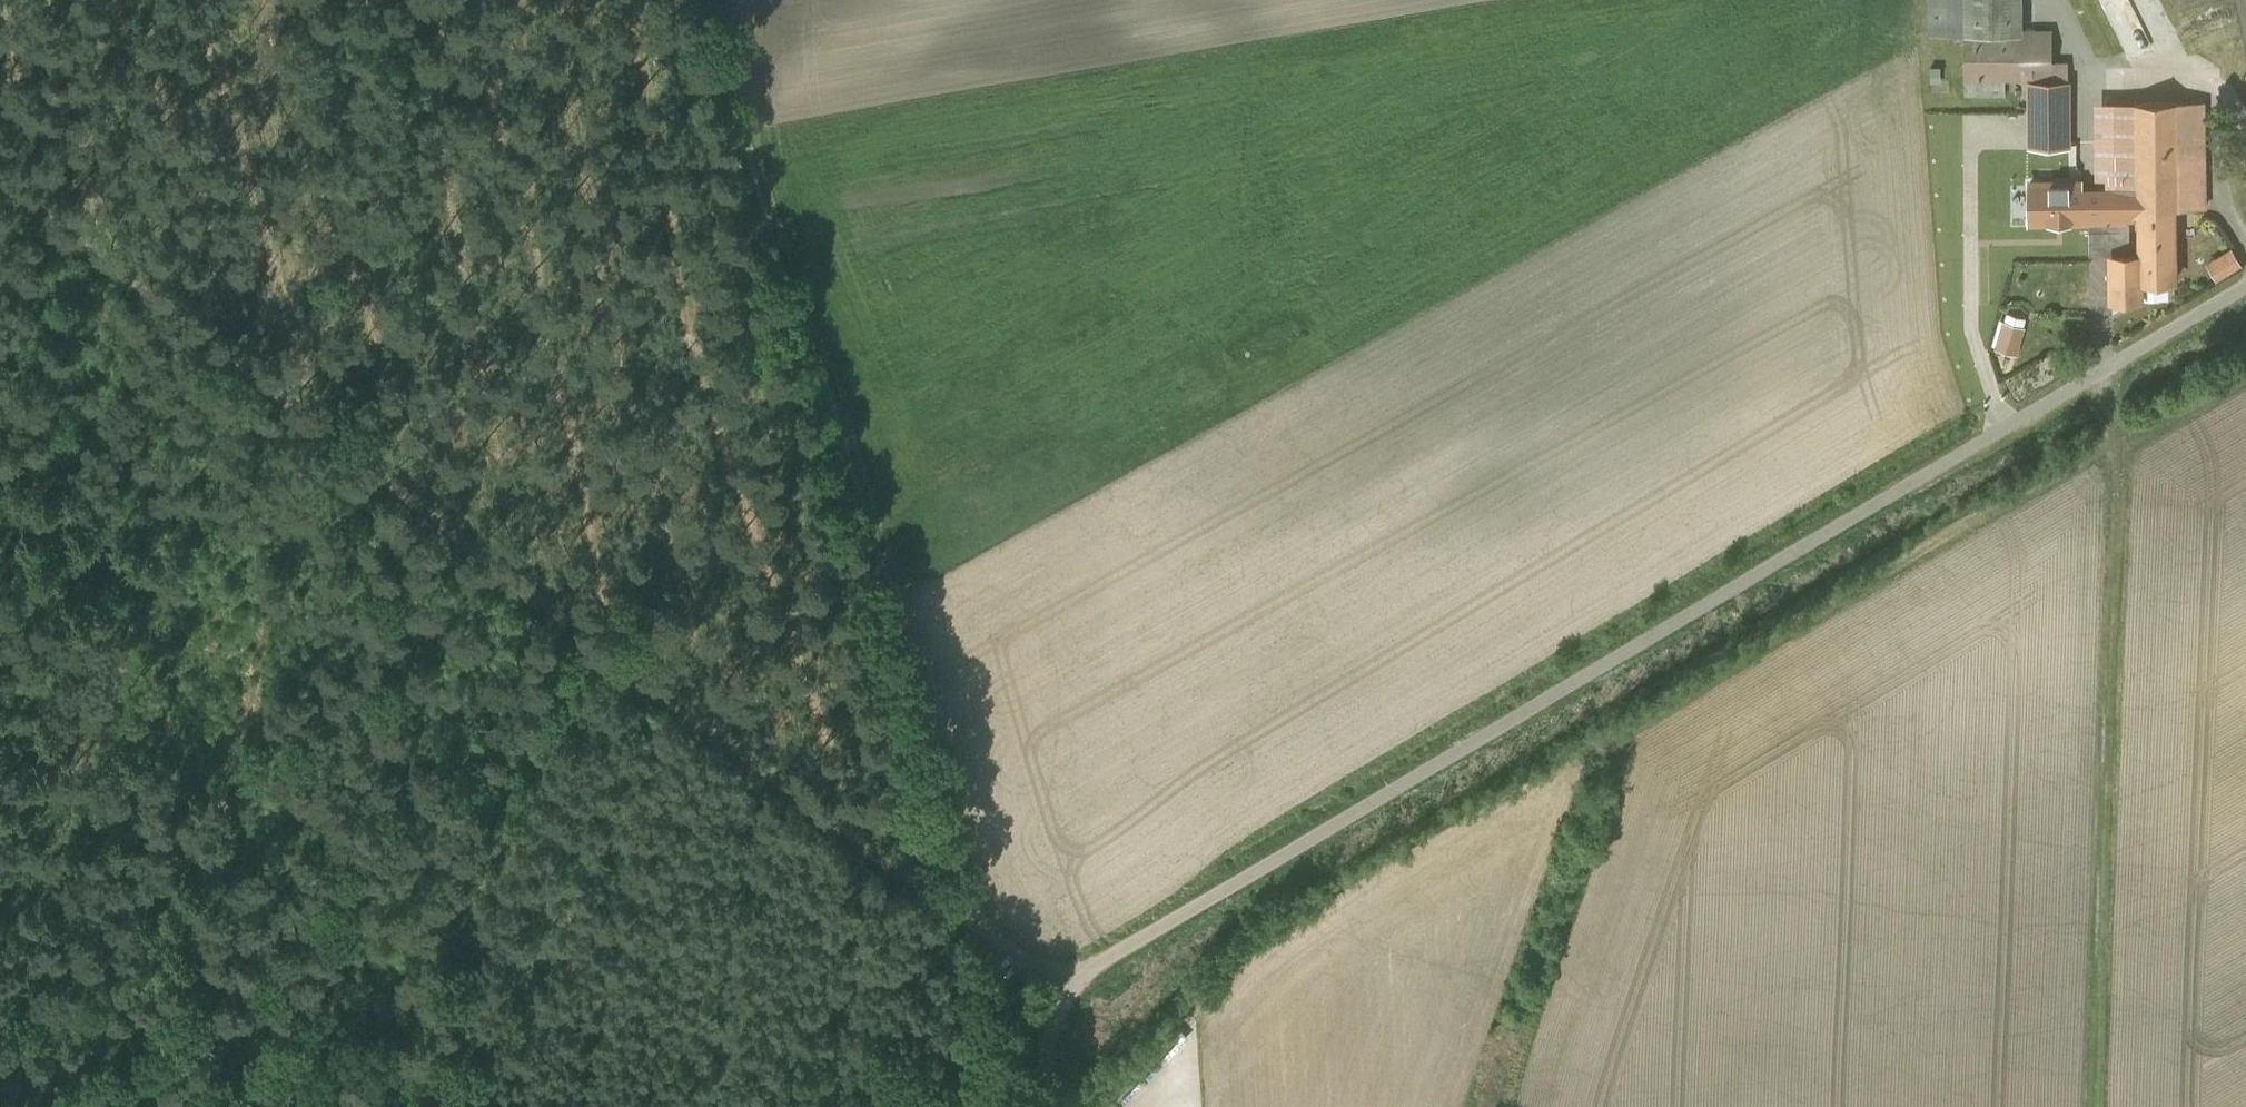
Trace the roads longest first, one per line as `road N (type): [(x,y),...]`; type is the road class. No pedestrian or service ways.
road 1 (unclassified): [(2245,286),(1128,934),(1061,998),(1050,1036),(1047,1106)]
road 2 (track): [(1061,998),(998,942),(990,908),(955,908),(0,182)]
road 3 (track): [(990,908),(915,570)]

